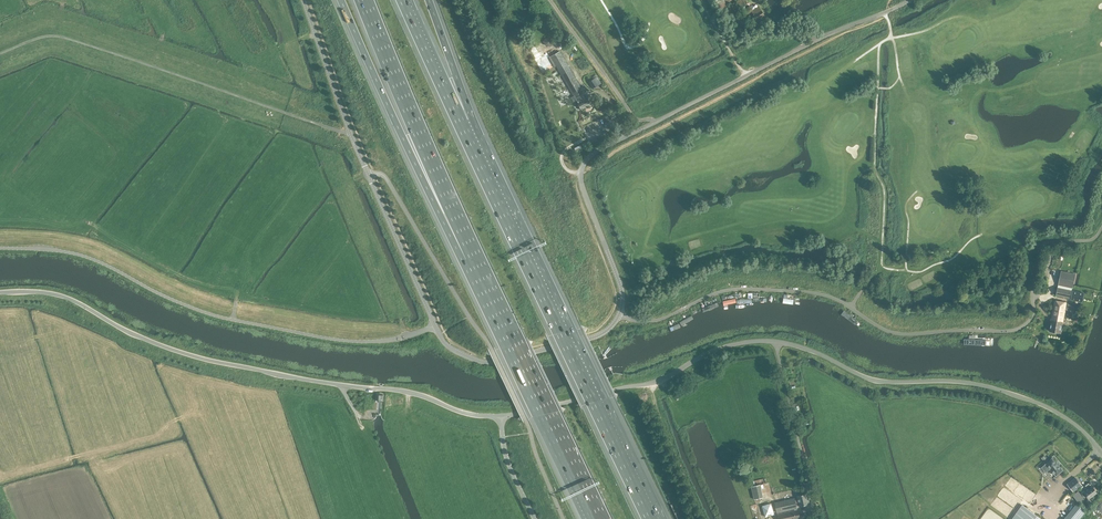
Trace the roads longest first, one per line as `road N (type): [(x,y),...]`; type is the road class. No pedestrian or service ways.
road 1 (unclassified): [(1101,452),(1068,420),(1012,394),(963,382),(874,381),(776,342),(723,348),(651,384),(502,416)]
road 2 (unclassified): [(619,314),(622,291),(580,179),(587,160),(816,39),(911,0)]
road 3 (unclassified): [(502,416),(191,355),(66,297),(0,293)]
road 4 (unclassified): [(1034,286),(1031,319),(1000,331),(892,333),(829,297),(789,291),(729,289),(654,321),(619,314)]
road 5 (unclassified): [(435,326),(384,340),(323,338),(207,312),(77,255),(0,249)]
road 6 (motorway): [(652,518),(462,122)]
road 7 (unclassified): [(435,326),(303,0)]
road 8 (motorway): [(465,243),(597,518)]
road 9 (motorway): [(342,0),(403,137),(465,243)]
road 10 (motorway): [(364,0),(465,243)]
road 11 (unclassified): [(435,326),(450,347),(488,363),(599,335),(619,314)]
road 12 (track): [(645,385),(702,518)]
road 13 (motorway): [(462,122),(402,0)]
road 14 (motorway): [(462,122),(429,0)]

